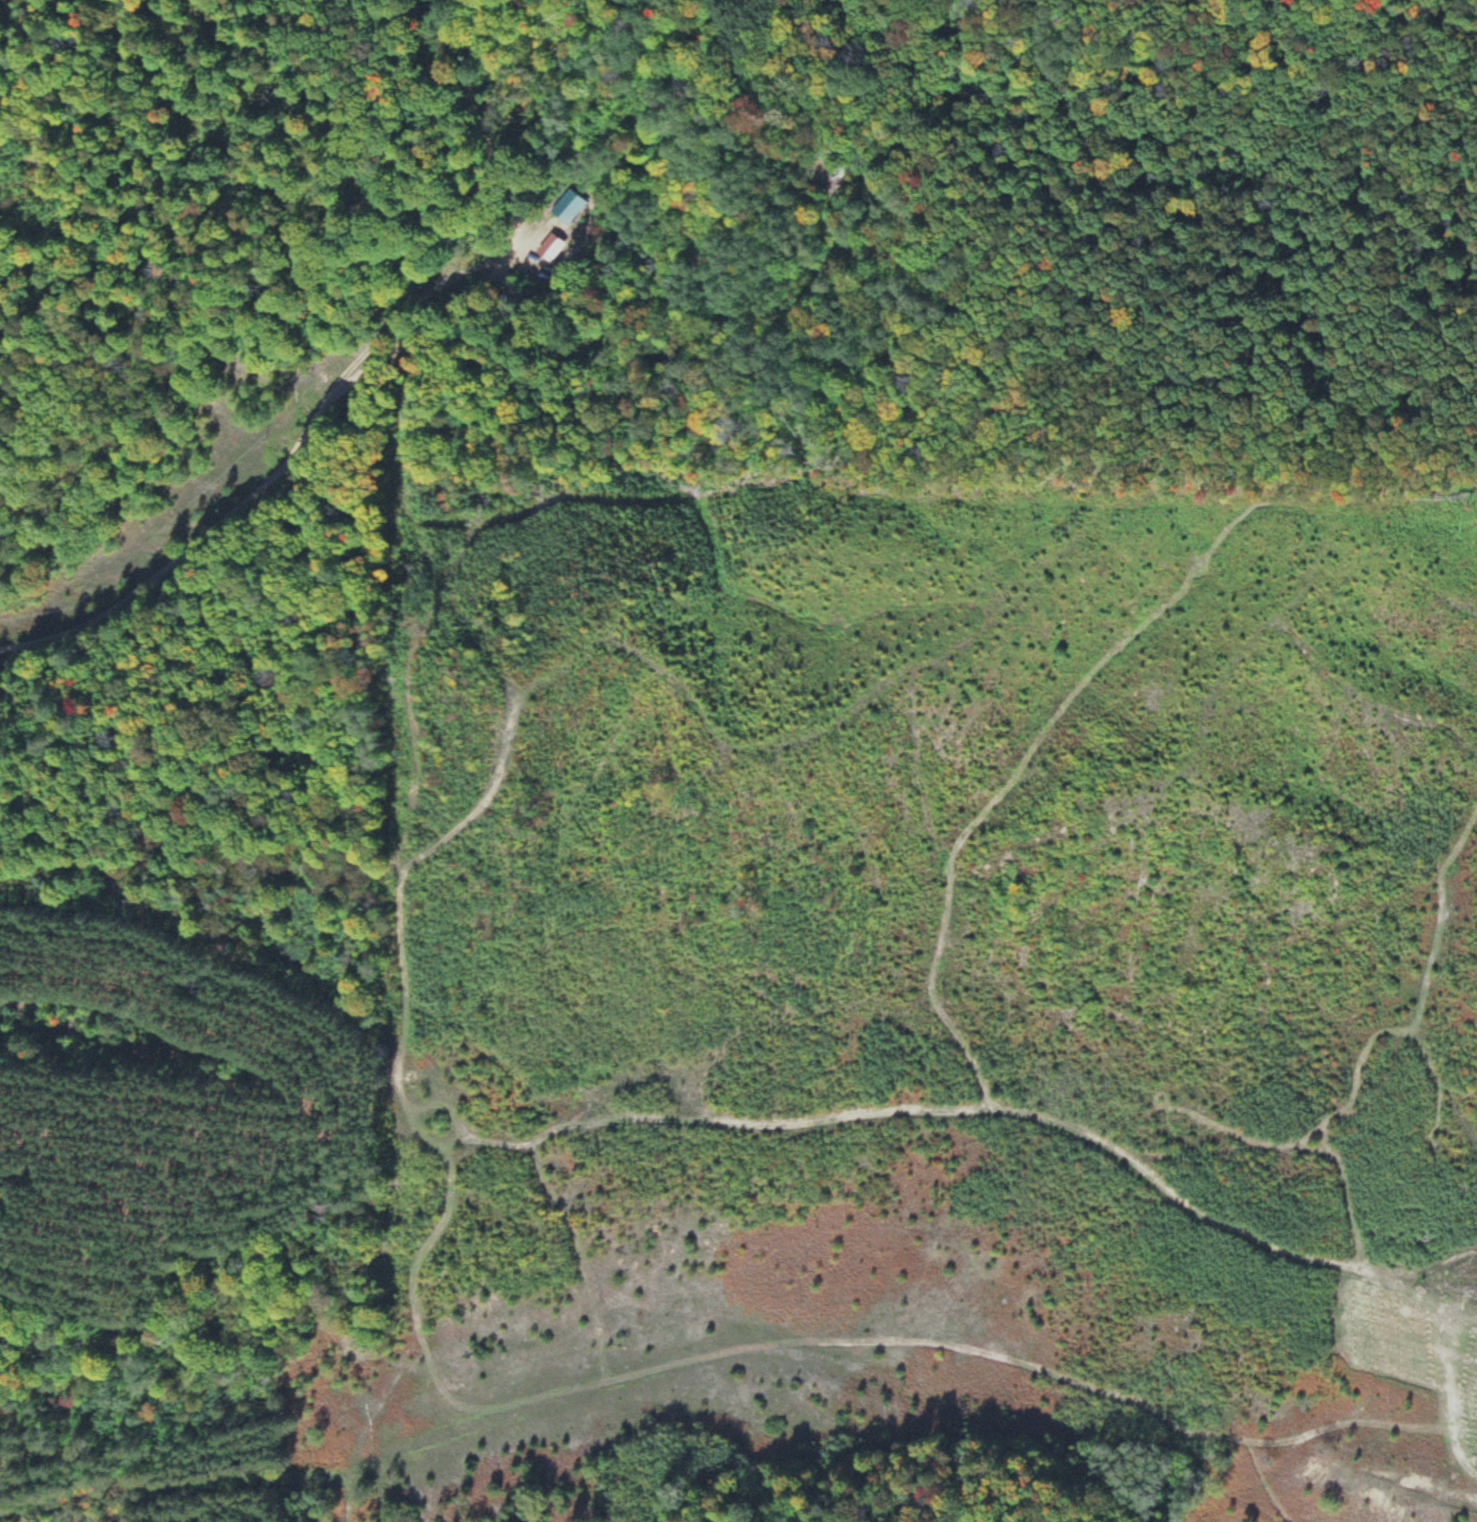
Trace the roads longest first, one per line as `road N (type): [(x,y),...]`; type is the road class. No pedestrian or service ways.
road 1 (track): [(457,0),(486,203),(476,302),(385,355),(300,390),(307,454),(209,557),(108,632),(0,657)]

